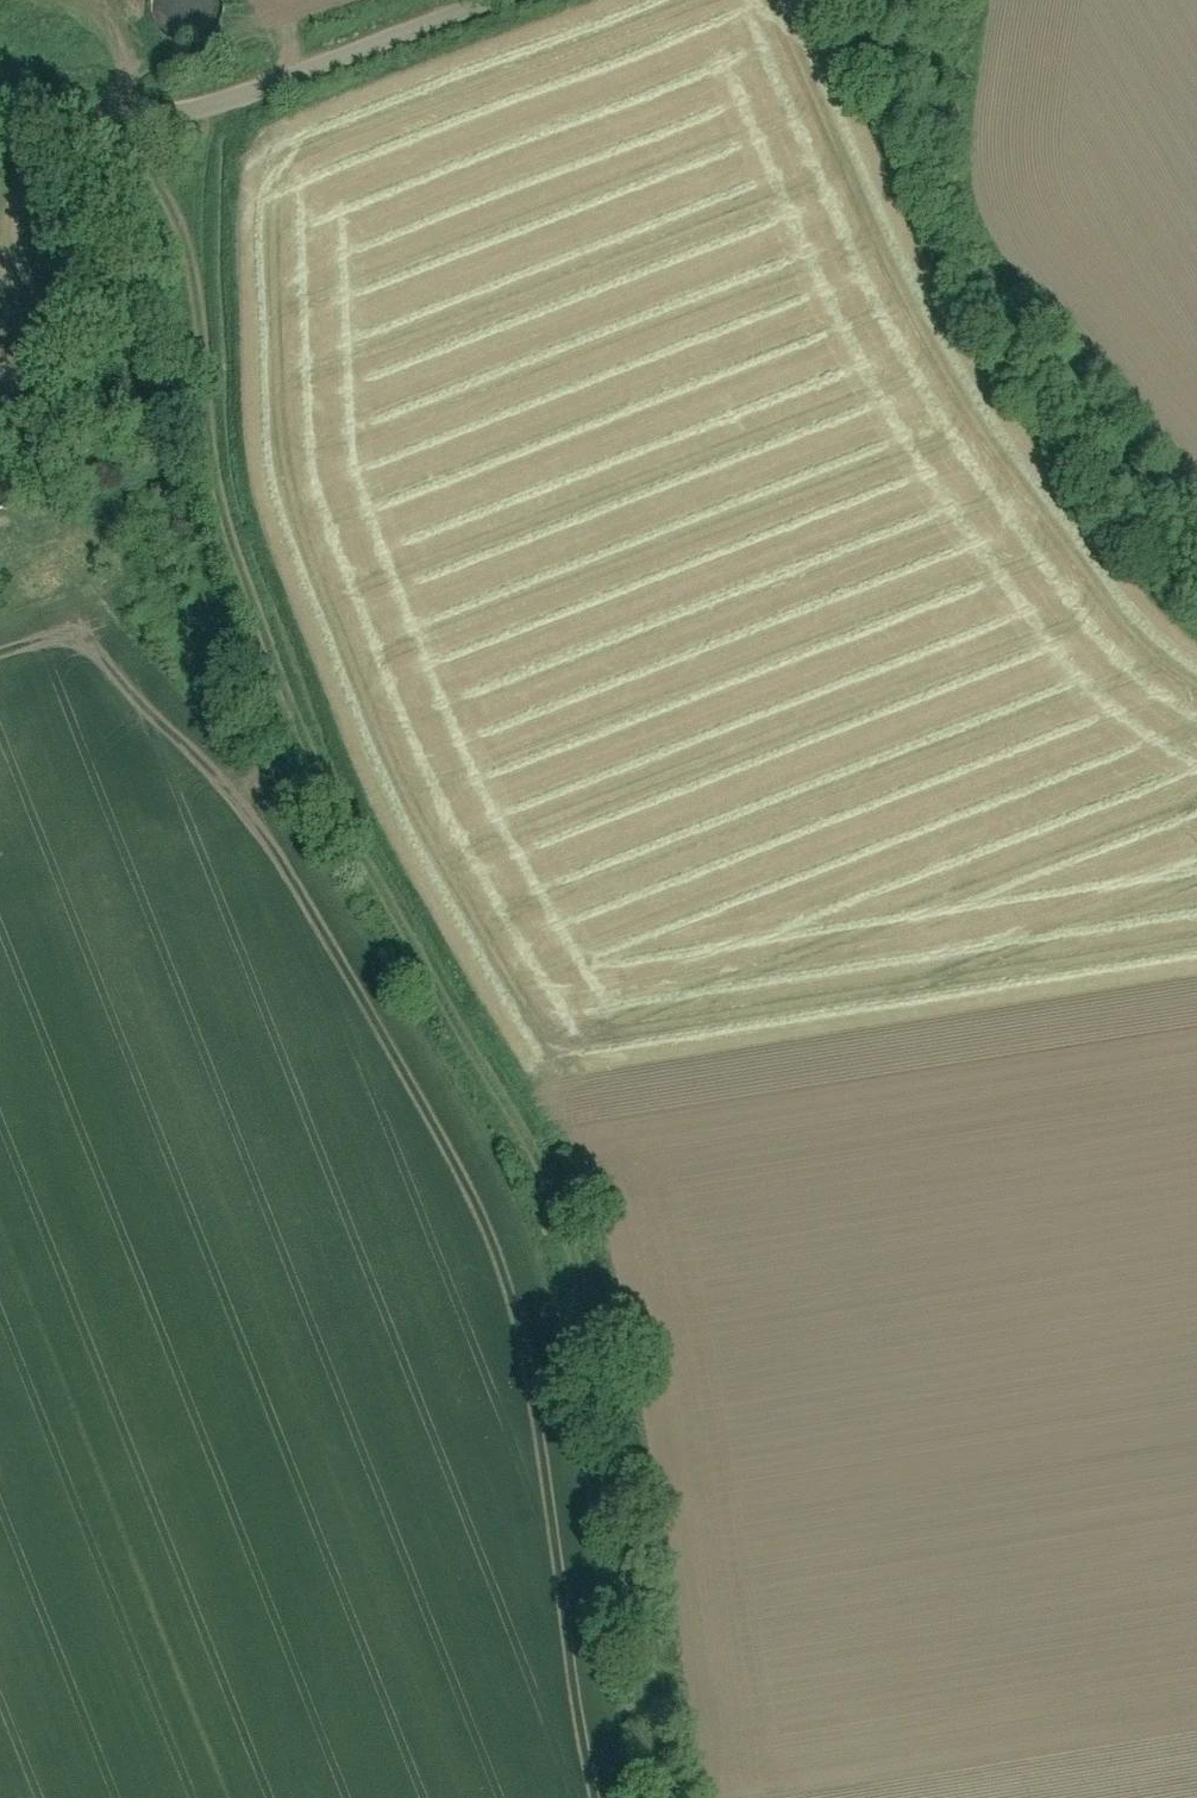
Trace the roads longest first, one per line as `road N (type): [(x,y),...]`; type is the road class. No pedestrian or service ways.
road 1 (residential): [(495,0),(229,94),(0,124)]

